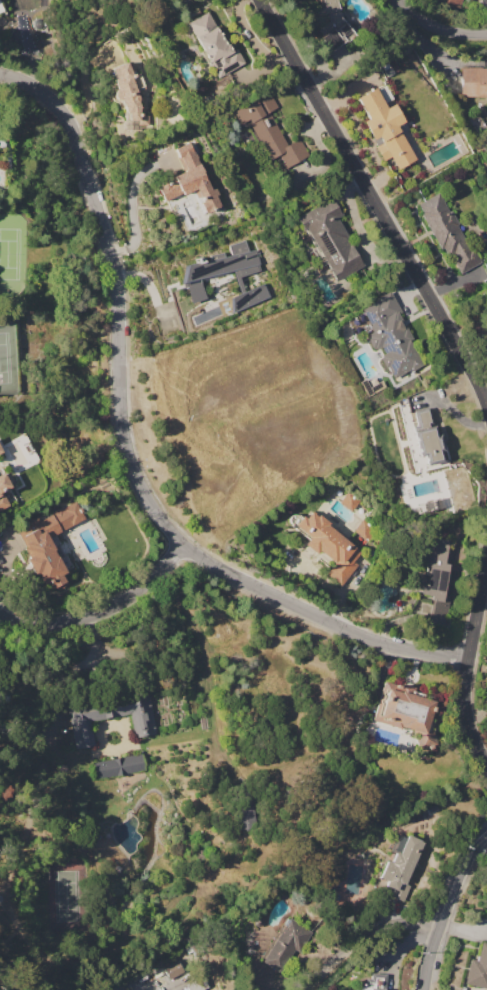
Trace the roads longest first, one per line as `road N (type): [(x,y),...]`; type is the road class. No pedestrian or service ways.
road 1 (residential): [(0,77),(30,83),(69,118),(116,288),(122,445),(182,545)]
road 2 (residential): [(486,407),(258,0)]
road 3 (residential): [(182,545),(355,635),(466,661)]
road 4 (residential): [(182,545),(132,597),(36,635),(0,601)]
road 5 (residential): [(486,761),(461,691),(486,555)]
road 6 (residential): [(423,989),(441,920),(486,833)]
road 7 (residential): [(441,920),(380,926),(304,989)]

